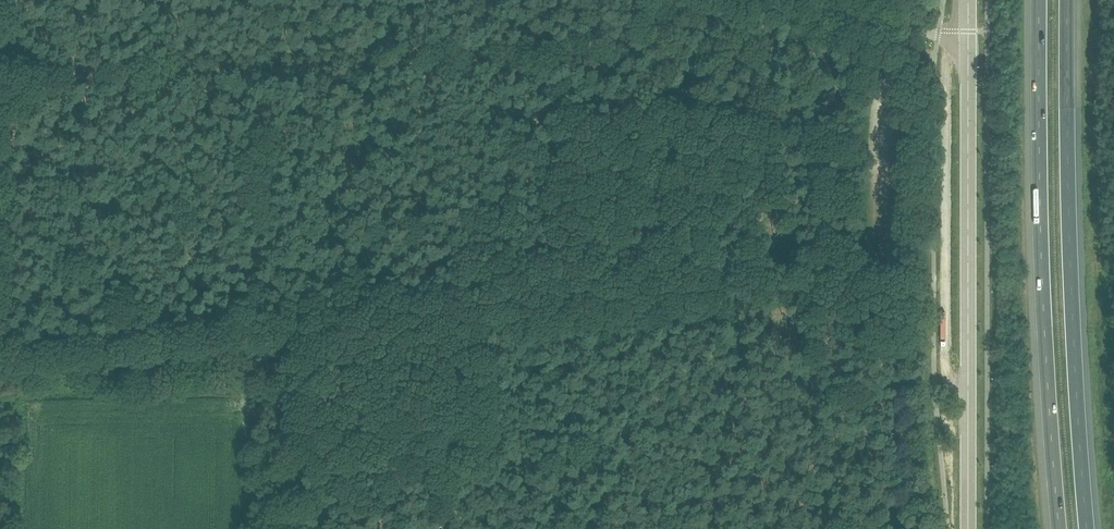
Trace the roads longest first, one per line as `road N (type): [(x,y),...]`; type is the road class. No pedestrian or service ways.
road 1 (motorway): [(1087,528),(1067,217),(1068,0)]
road 2 (motorway): [(1039,0),(1045,336),(1060,528)]
road 3 (unclassified): [(966,35),(947,62),(945,347),(951,379),(967,402)]
road 4 (primary): [(967,402),(966,35)]
road 5 (unclassified): [(810,0),(931,35),(966,35)]
road 6 (primary): [(968,528),(967,402)]

